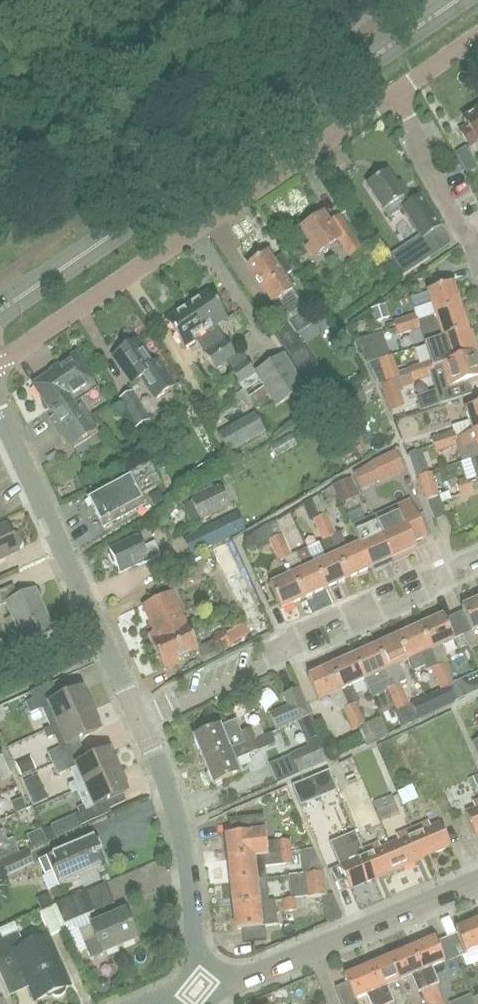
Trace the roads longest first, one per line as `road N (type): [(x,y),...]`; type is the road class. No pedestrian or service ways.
road 1 (tertiary): [(0,311),(457,0)]
road 2 (residential): [(0,360),(394,91)]
road 3 (residential): [(139,721),(477,561)]
road 4 (unclassified): [(139,721),(0,404)]
road 5 (residential): [(195,987),(234,980),(477,879)]
road 6 (unclassified): [(195,987),(187,858),(139,721)]
road 7 (residential): [(477,247),(394,91)]

